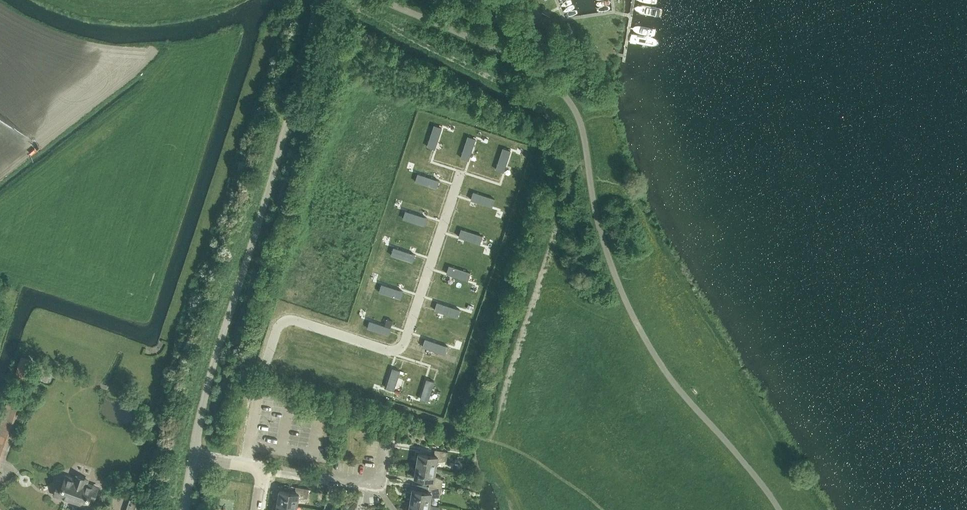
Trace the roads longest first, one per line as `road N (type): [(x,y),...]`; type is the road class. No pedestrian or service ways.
road 1 (unclassified): [(194,457),(210,372),(318,0)]
road 2 (residential): [(459,173),(402,348),(384,350),(297,322),(279,328),(244,466)]
road 3 (residential): [(263,469),(374,485),(380,442)]

